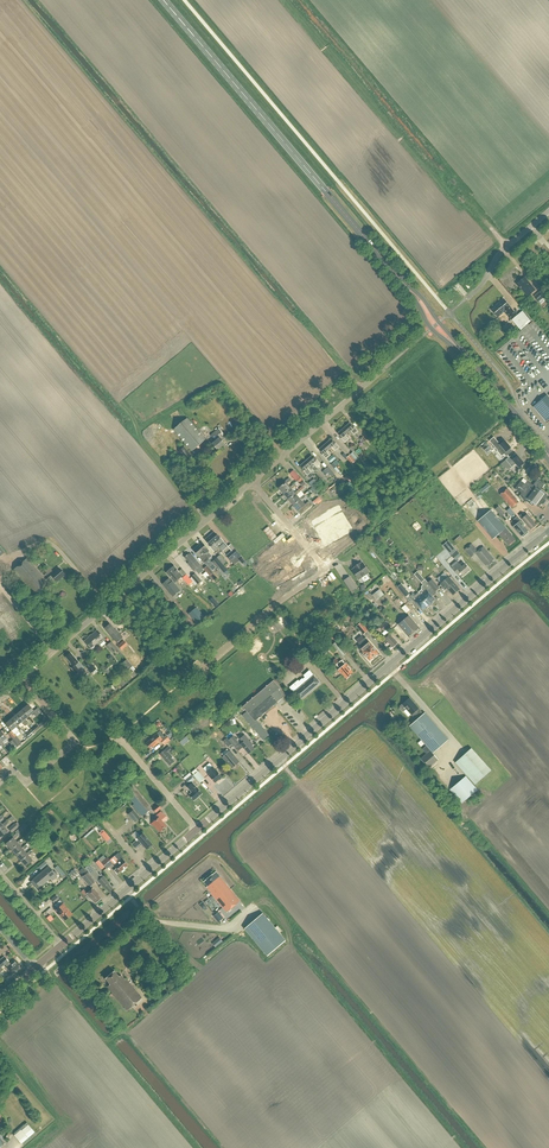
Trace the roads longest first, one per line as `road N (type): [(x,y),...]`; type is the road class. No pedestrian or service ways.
road 1 (tertiary): [(197,829),(548,531)]
road 2 (primary): [(407,287),(163,0)]
road 3 (residential): [(22,678),(252,481)]
road 4 (residential): [(196,671),(321,570),(252,481)]
road 5 (residential): [(0,781),(13,772),(26,783),(75,742),(22,678)]
road 6 (tertiary): [(61,946),(197,829)]
road 7 (residential): [(252,481),(386,368)]
road 8 (primary): [(548,457),(459,350)]
road 9 (unclassified): [(468,298),(506,247),(548,211)]

